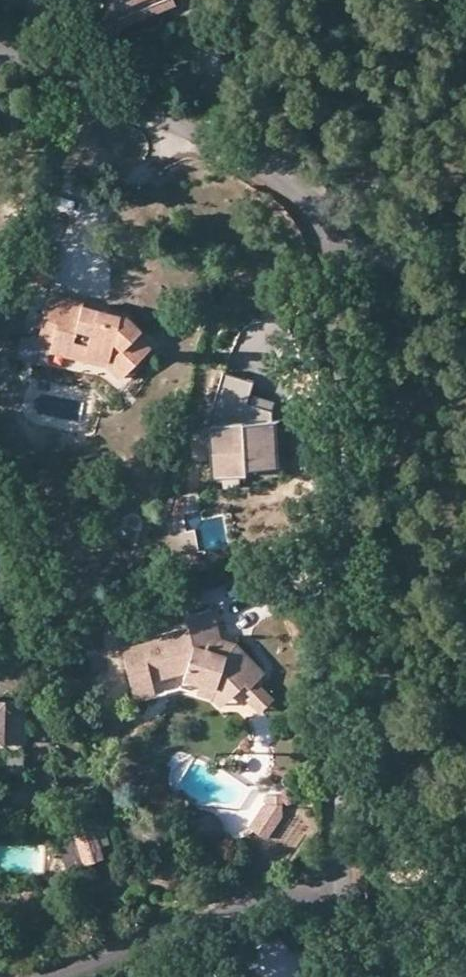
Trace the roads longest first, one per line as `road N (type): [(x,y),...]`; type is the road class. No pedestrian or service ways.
road 1 (residential): [(333,860),(330,651),(341,461),(318,244),(328,213)]
road 2 (residential): [(49,976),(251,905),(333,860)]
road 3 (residential): [(272,172),(0,51)]
road 4 (residential): [(248,0),(278,155),(272,172)]
road 5 (residential): [(465,307),(328,213)]

